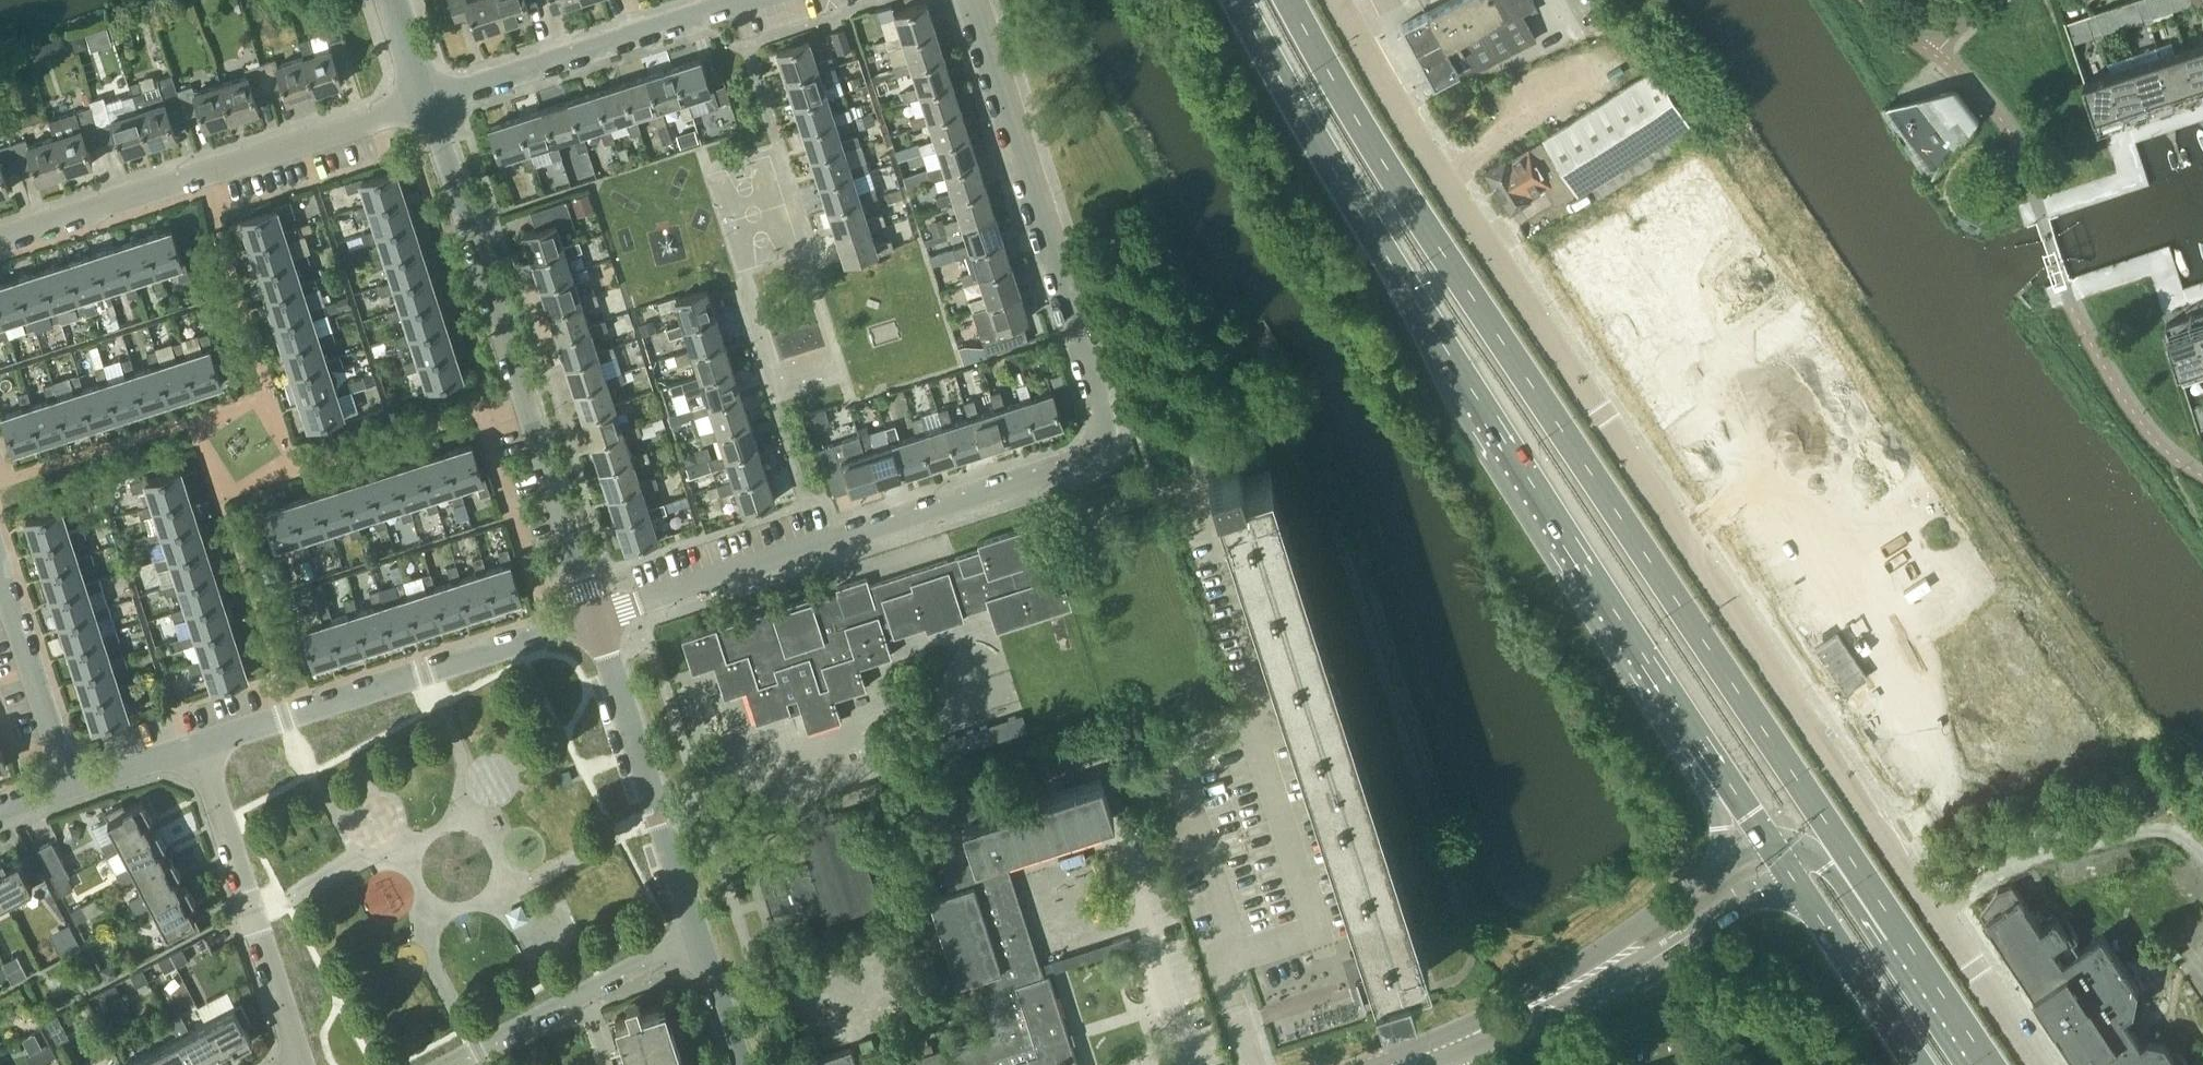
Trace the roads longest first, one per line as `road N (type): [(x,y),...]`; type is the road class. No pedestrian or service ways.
road 1 (unclassified): [(2039,1064),(1457,198),(1337,0)]
road 2 (trunk): [(1901,932),(1417,214),(1291,0)]
road 3 (residential): [(594,618),(1092,454),(1100,414),(1076,328),(967,0)]
road 4 (trunk): [(1237,0),(1375,237),(1700,738)]
road 5 (residential): [(594,618),(425,102)]
road 6 (residential): [(0,240),(425,102)]
road 7 (residential): [(201,744),(594,618)]
road 8 (residential): [(300,1064),(201,744)]
road 9 (residential): [(425,102),(742,0)]
road 10 (residential): [(696,932),(594,618)]
road 11 (residential): [(440,1064),(696,932)]
road 12 (tertiary): [(1574,982),(1651,952),(1749,892),(1802,889)]
road 13 (residential): [(71,785),(0,573)]
road 14 (trunk): [(1802,889),(1919,1064)]
road 15 (tertiary): [(1715,872),(1574,982)]
road 16 (trunk): [(1901,932),(1813,851),(1766,839)]
road 17 (trunk): [(1990,1064),(1901,932)]
road 18 (tertiary): [(1435,1051),(1574,982)]
road 19 (residential): [(739,1064),(696,932)]
road 20 (trunk): [(1700,738),(1721,831),(1715,872)]
road 21 (residential): [(71,785),(201,744)]
road 22 (trunk): [(1700,738),(1766,839)]

